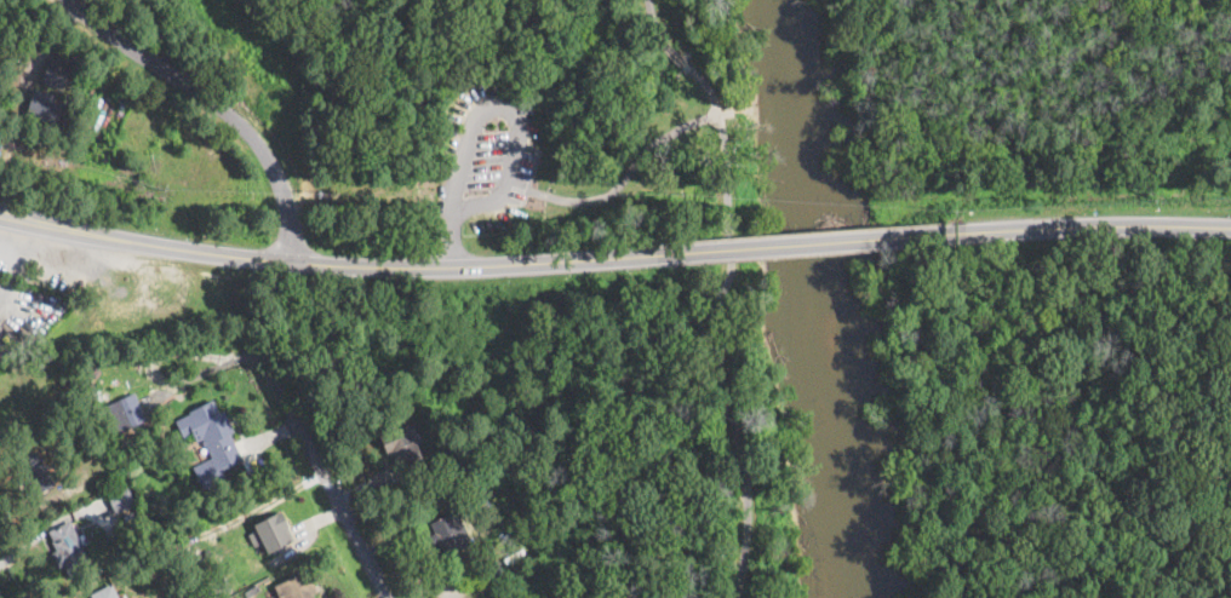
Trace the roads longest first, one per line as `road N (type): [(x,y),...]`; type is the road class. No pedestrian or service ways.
road 1 (primary): [(0,208),(211,251),(374,264),(671,251)]
road 2 (residential): [(68,0),(251,137),(284,189),(290,258)]
road 3 (primary): [(944,232),(1230,229)]
road 4 (primary): [(671,251),(944,232)]
road 5 (residential): [(384,597),(263,352)]
road 6 (residential): [(446,190),(517,185),(519,131),(481,104),(465,109),(446,190)]

